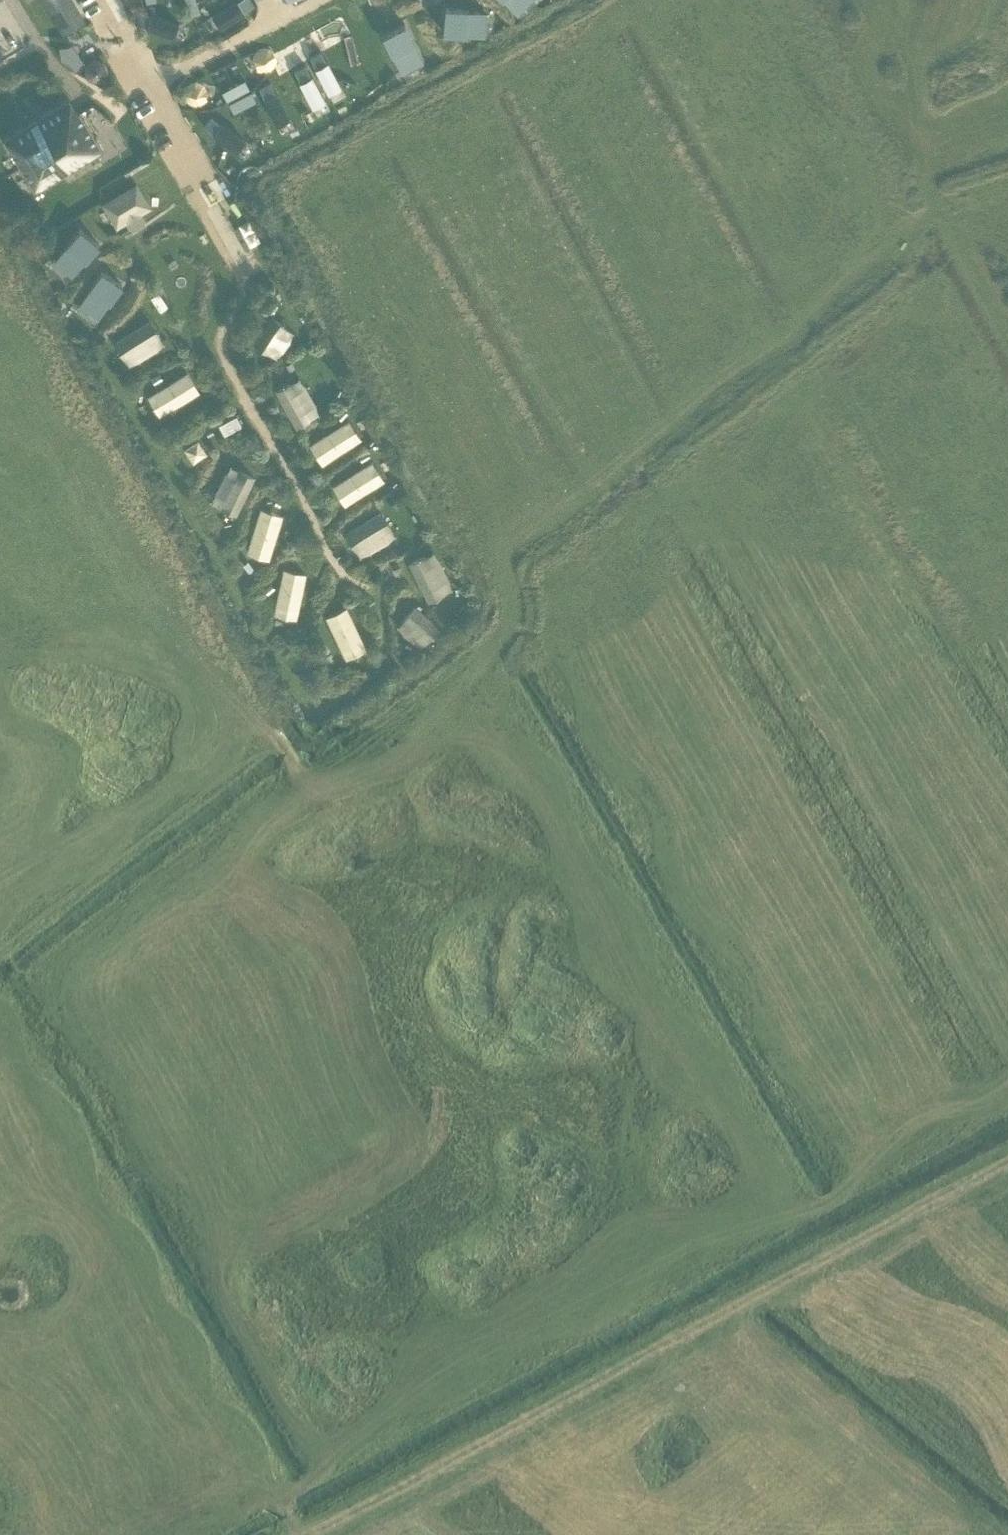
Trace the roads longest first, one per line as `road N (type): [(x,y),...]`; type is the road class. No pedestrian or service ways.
road 1 (track): [(246,275),(107,0)]

